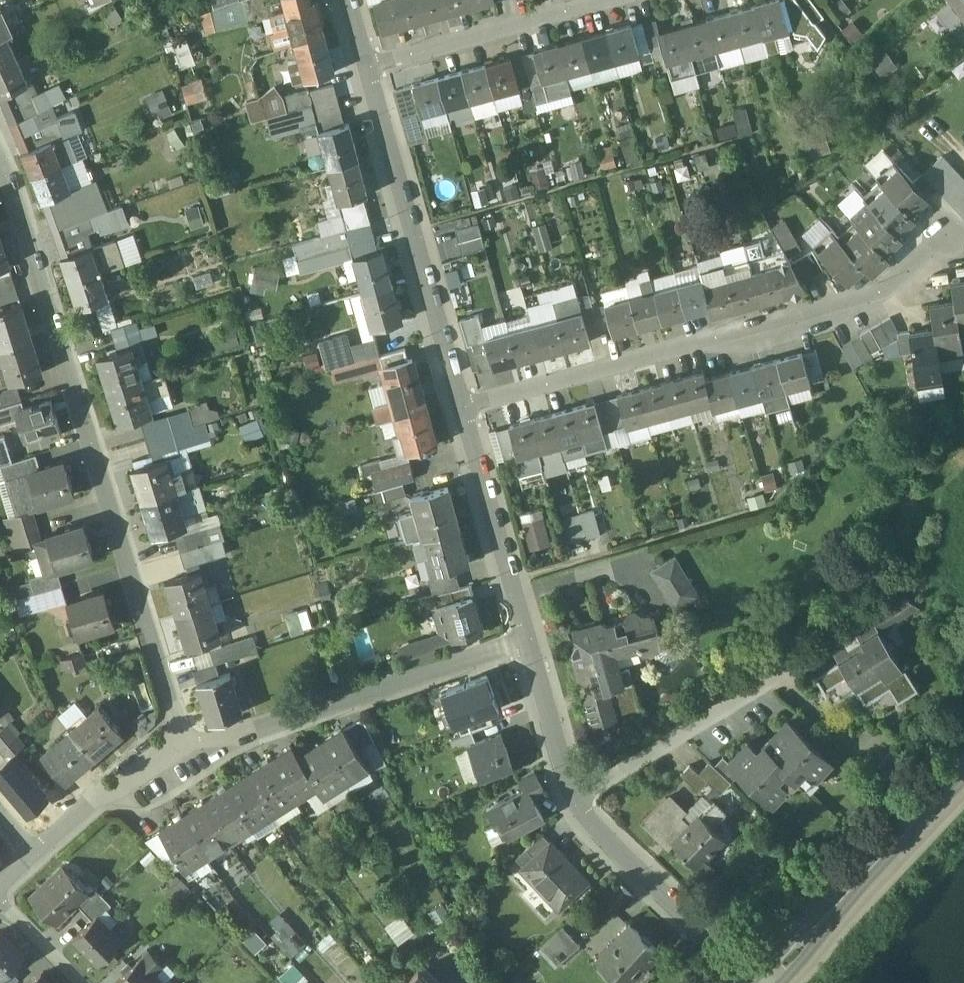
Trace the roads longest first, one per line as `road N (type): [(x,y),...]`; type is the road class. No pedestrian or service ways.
road 1 (residential): [(0,167),(181,751)]
road 2 (residential): [(463,407),(845,306),(894,282),(946,233)]
road 3 (residential): [(527,641),(181,751)]
road 4 (residential): [(368,67),(463,407)]
road 5 (tertiary): [(765,982),(963,771)]
road 6 (residential): [(575,798),(760,982)]
road 7 (residential): [(512,582),(757,510)]
road 8 (residential): [(575,798),(793,670)]
road 9 (residential): [(368,67),(611,0)]
road 10 (residential): [(181,751),(96,800),(32,858)]
road 11 (residential): [(463,407),(512,582)]
road 12 (residential): [(527,641),(575,798)]

